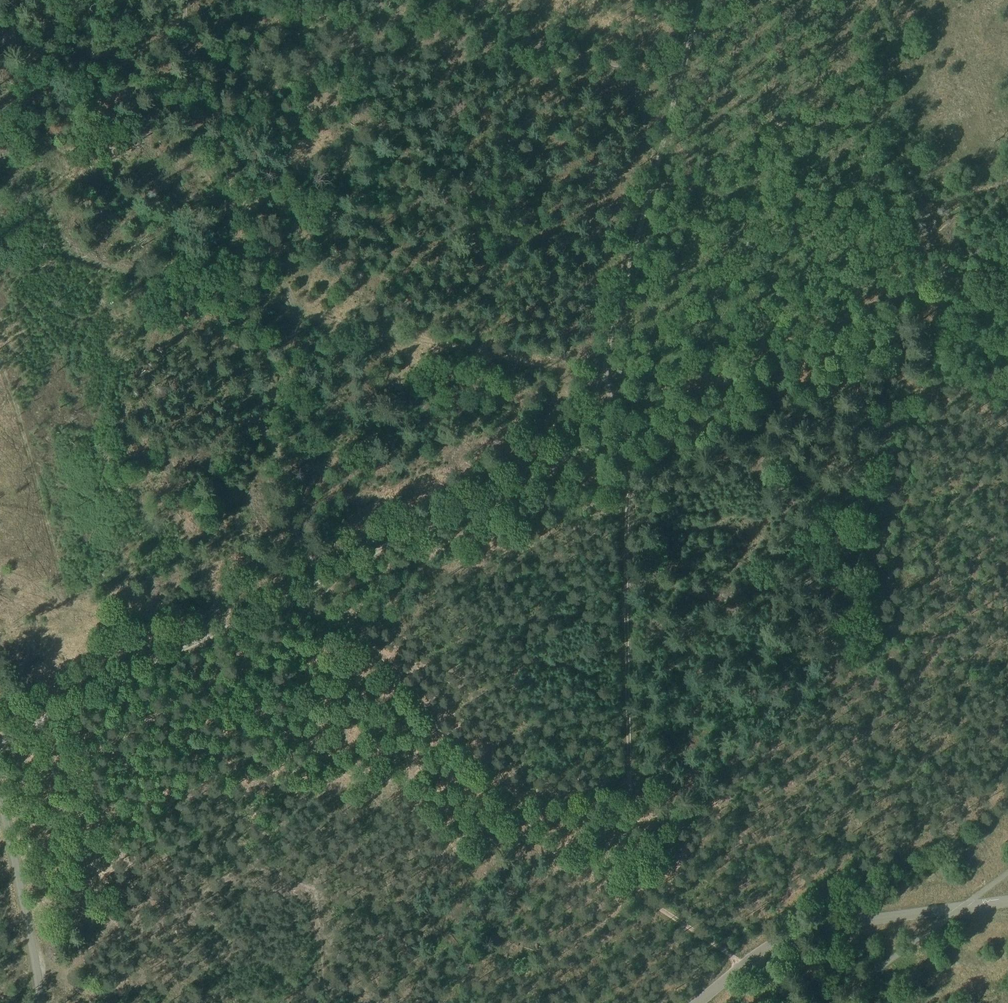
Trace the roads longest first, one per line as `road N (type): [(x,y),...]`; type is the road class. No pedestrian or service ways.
road 1 (track): [(193,0),(185,116),(199,157),(296,292),(303,317),(277,441),(277,513),(293,573),(406,699),(509,798),(545,848),(636,891),(739,972)]
road 2 (track): [(636,891),(632,485),(629,440),(604,390),(102,262),(0,245)]
road 3 (track): [(0,751),(1007,243)]
road 4 (track): [(587,456),(703,0)]
road 5 (unclassified): [(699,1002),(765,950),(812,926),(1007,900)]
road 6 (track): [(409,0),(685,69)]
road 7 (unclassified): [(38,1002),(0,814)]

